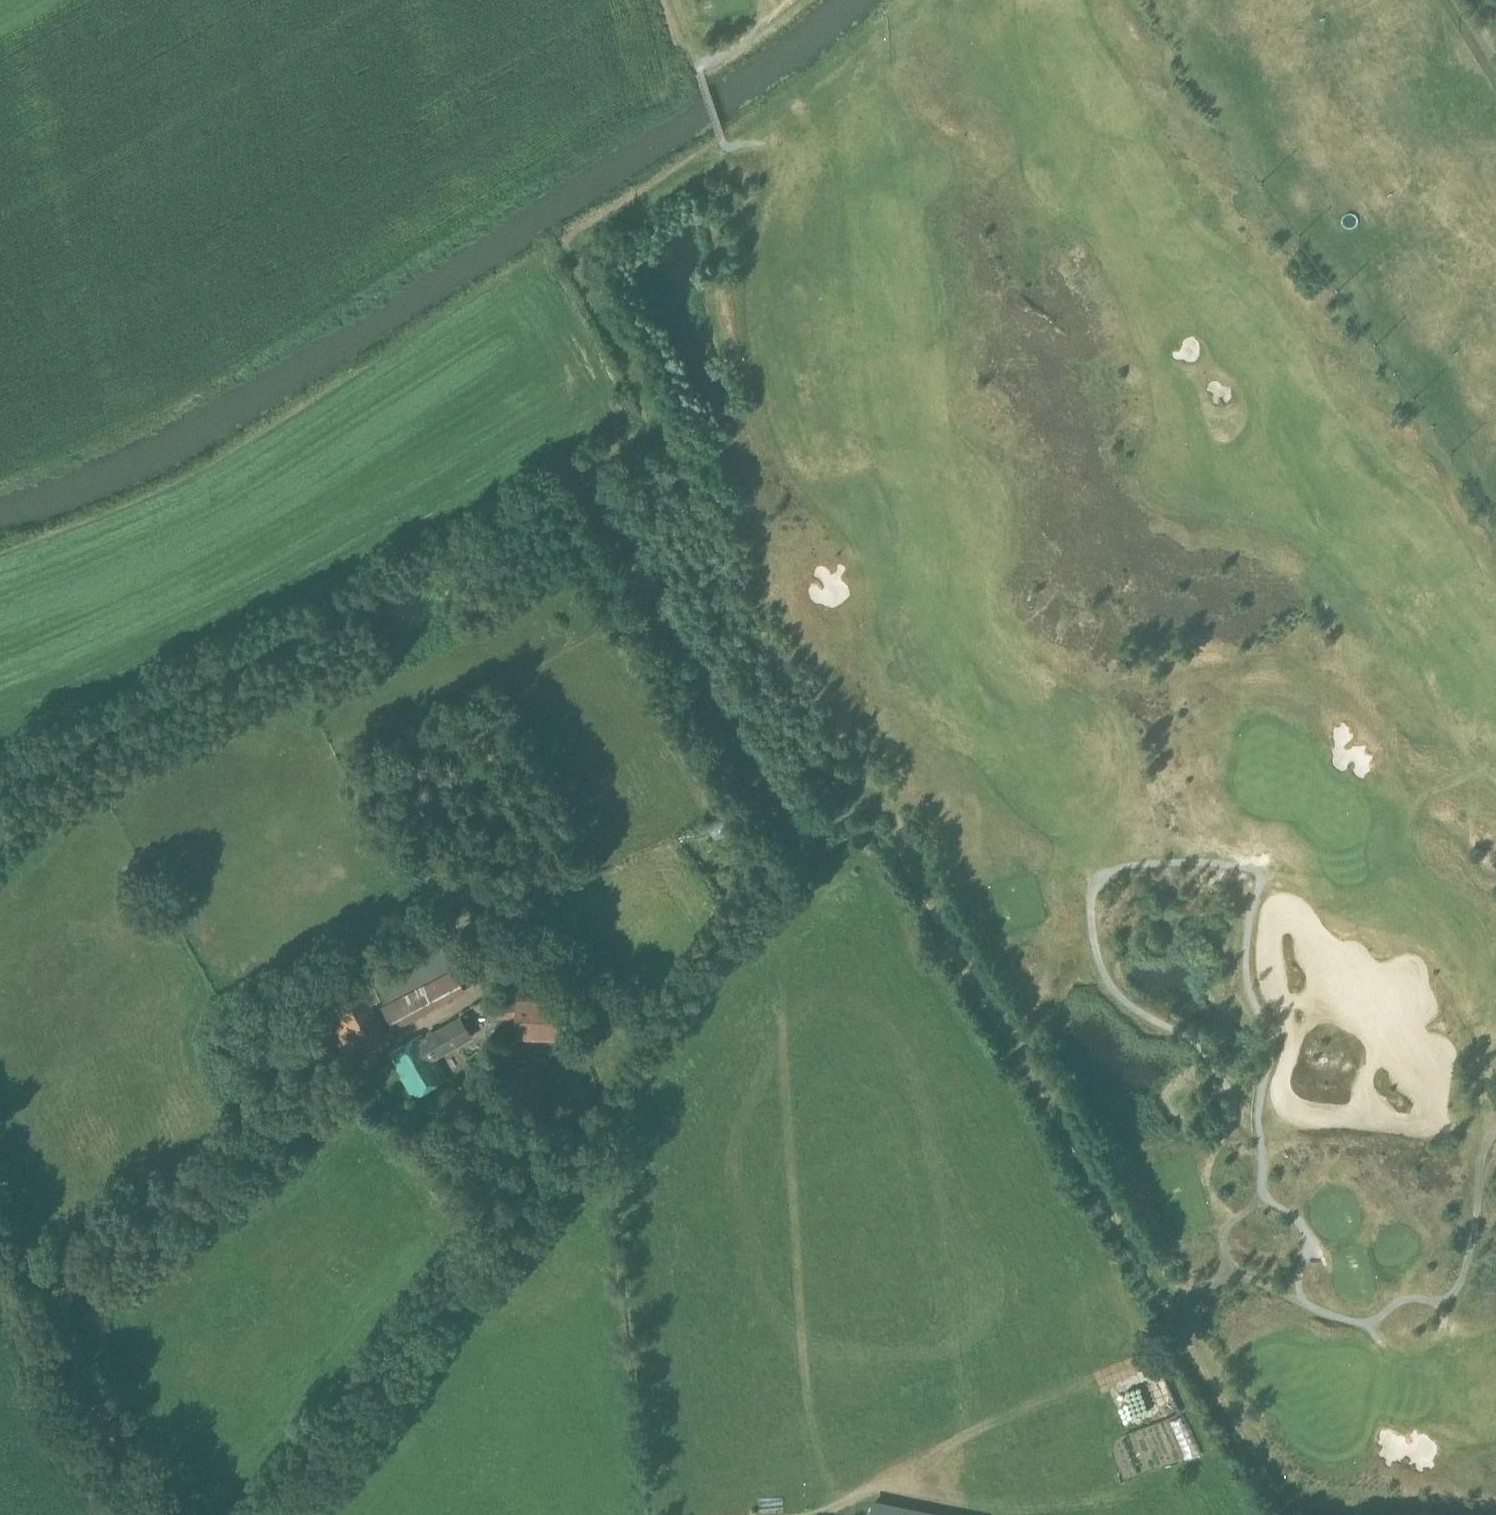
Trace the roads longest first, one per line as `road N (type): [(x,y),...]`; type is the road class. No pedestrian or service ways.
road 1 (unclassified): [(148,1514),(0,1191)]

